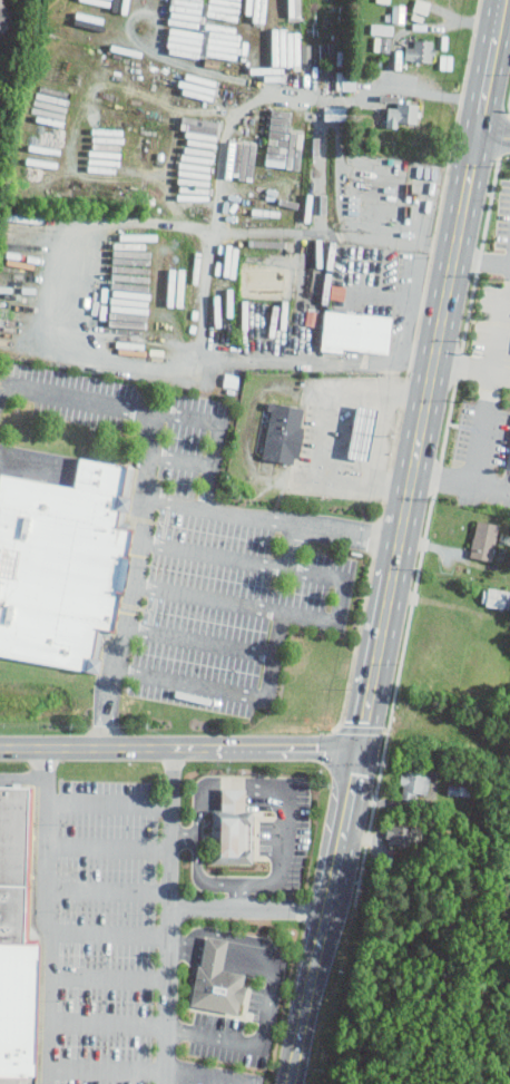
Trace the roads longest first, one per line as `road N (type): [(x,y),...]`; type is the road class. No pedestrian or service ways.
road 1 (primary): [(357,751),(505,0)]
road 2 (tertiary): [(0,749),(357,751)]
road 3 (secondary): [(357,751),(288,1083)]

